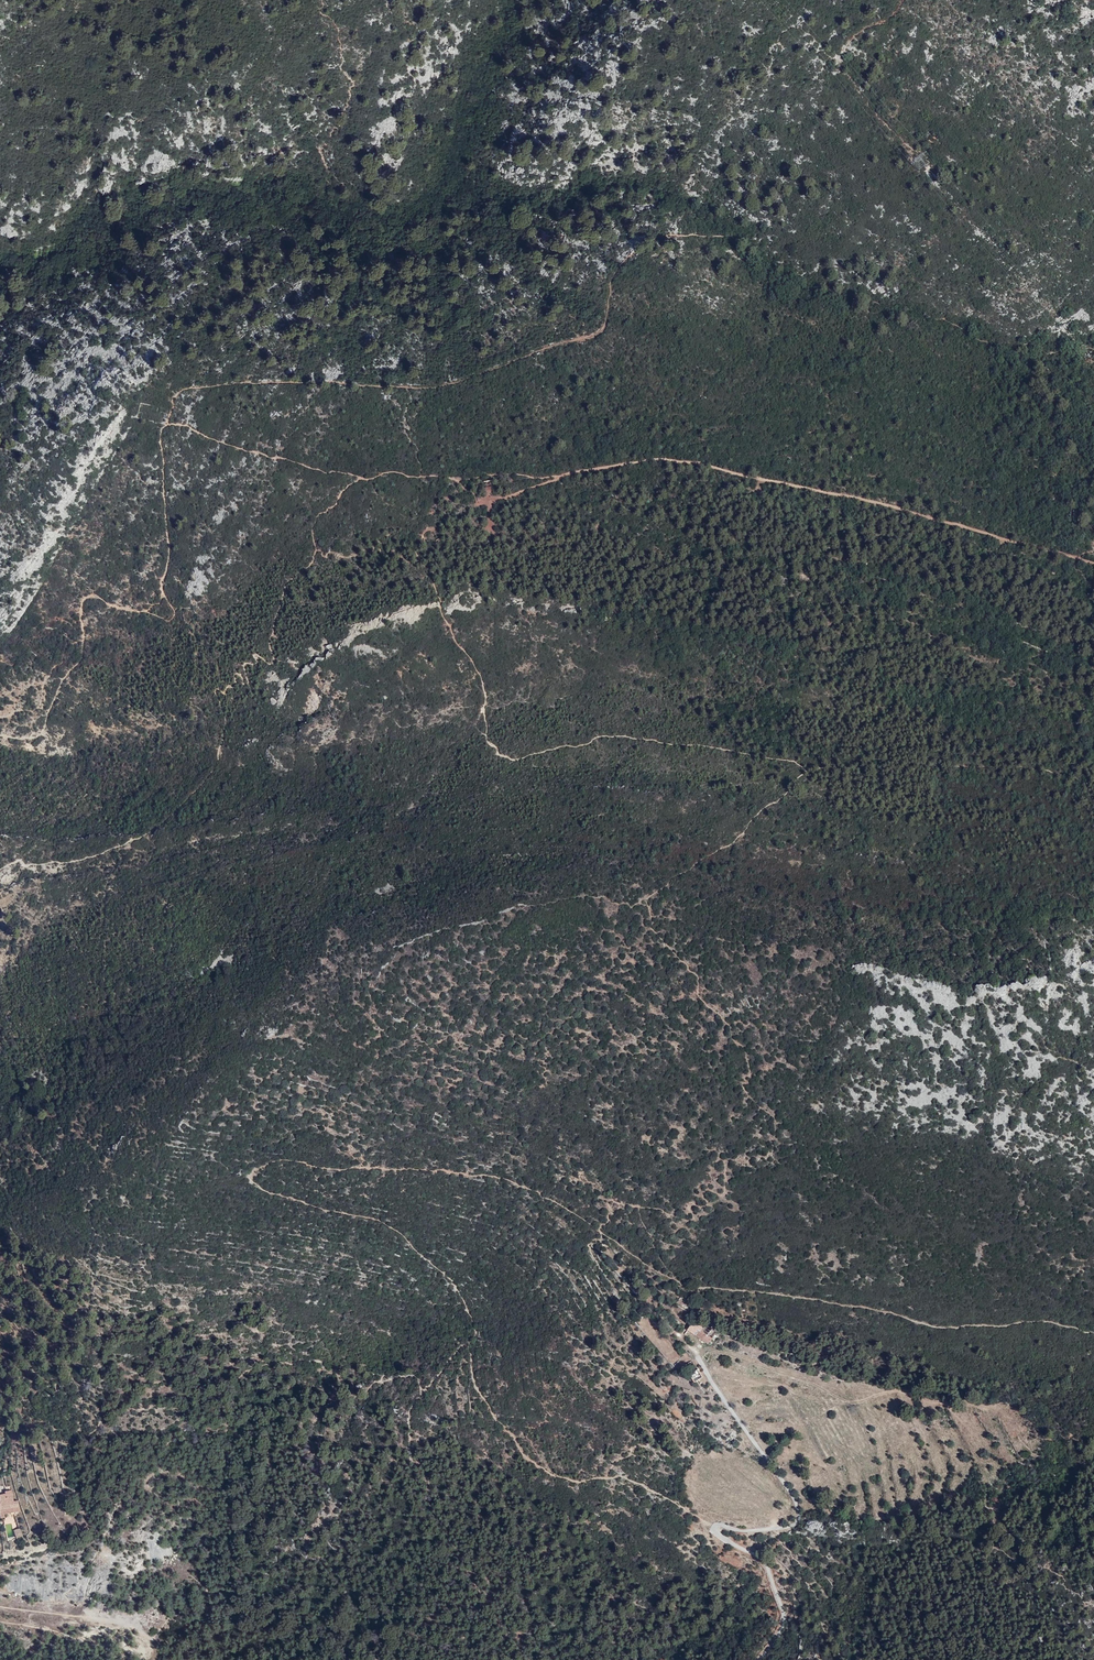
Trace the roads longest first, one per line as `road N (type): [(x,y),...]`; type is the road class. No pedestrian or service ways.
road 1 (track): [(560,477),(628,462),(684,461),(880,503),(1093,563)]
road 2 (track): [(759,1659),(783,1613),(767,1565),(716,1527),(777,1529),(800,1514),(718,1380)]
road 3 (track): [(1093,784),(1027,768),(824,776),(805,768)]
road 4 (track): [(902,0),(891,17),(854,35),(841,58),(861,94),(926,160)]

